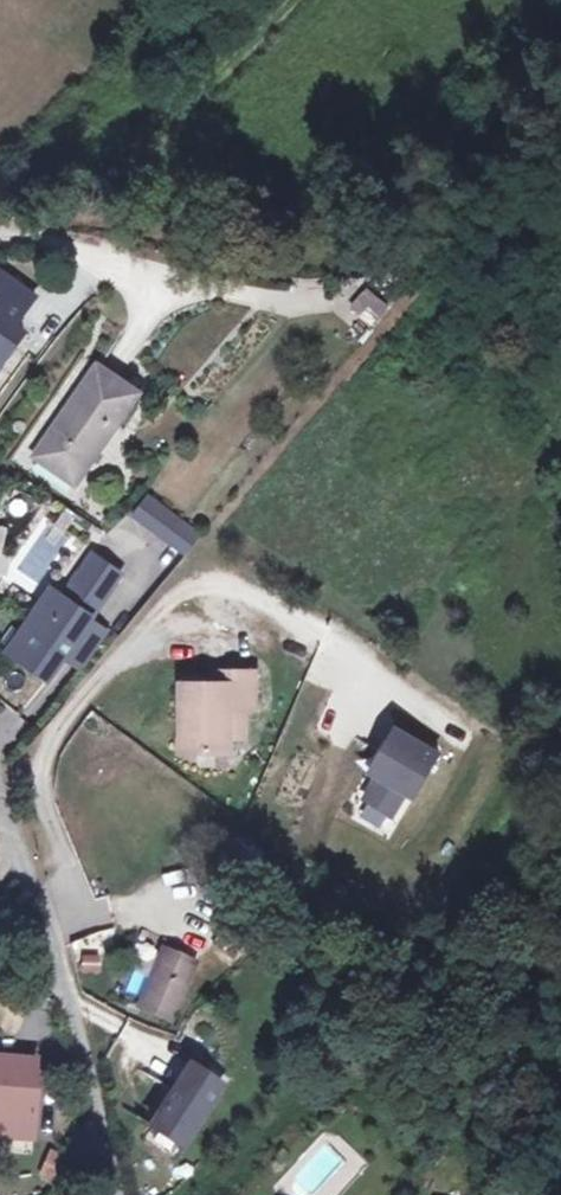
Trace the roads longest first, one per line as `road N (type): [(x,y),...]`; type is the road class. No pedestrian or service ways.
road 1 (residential): [(0,785),(115,1194)]
road 2 (unclassified): [(201,259),(49,221),(0,224)]

